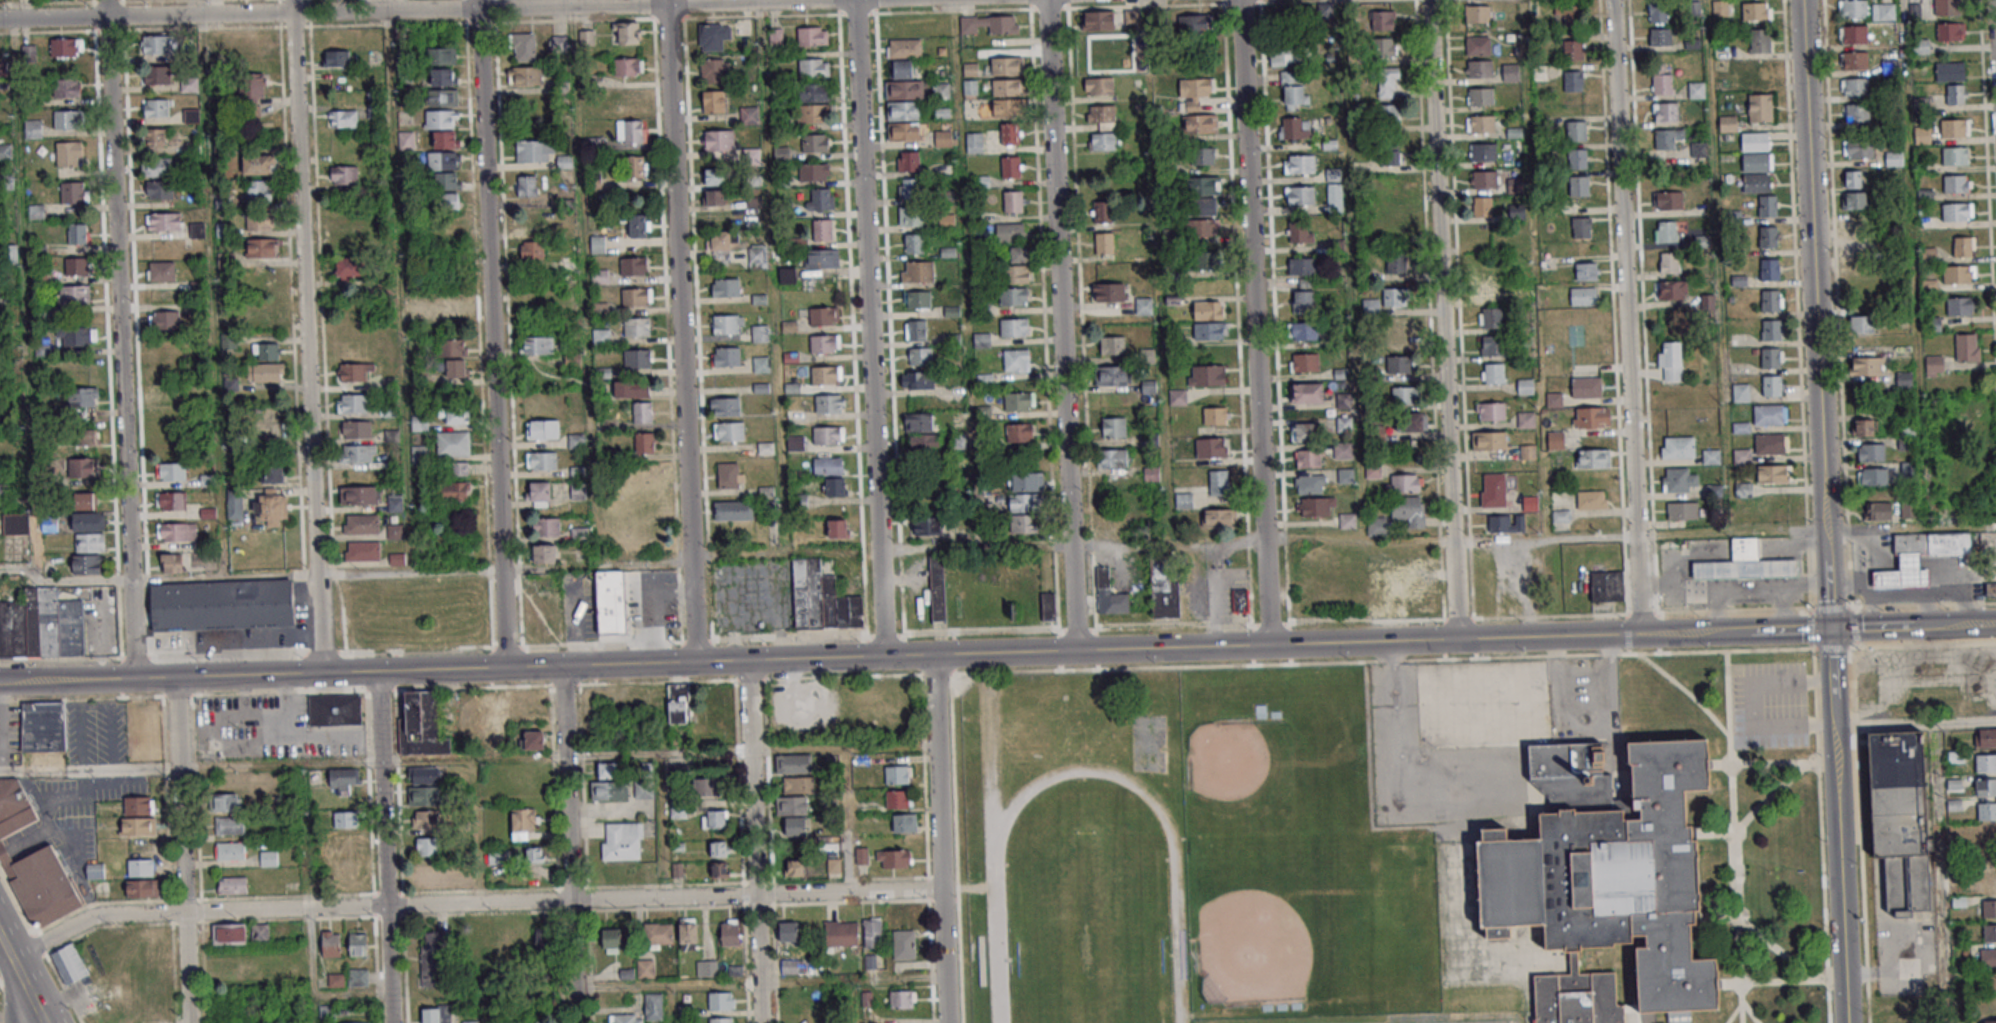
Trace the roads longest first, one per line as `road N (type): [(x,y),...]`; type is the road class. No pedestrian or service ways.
road 1 (tertiary): [(0,677),(1746,630)]
road 2 (tertiary): [(1846,1022),(1802,0)]
road 3 (residential): [(14,958),(102,916),(942,889)]
road 4 (residential): [(0,20),(823,0)]
road 5 (residential): [(105,0),(135,678)]
road 6 (residential): [(321,673),(291,0)]
road 7 (residential): [(477,0),(506,668)]
road 8 (residential): [(695,662),(666,0)]
road 9 (residential): [(854,0),(886,655)]
road 10 (residential): [(1078,650),(1046,0)]
road 11 (residential): [(1240,0),(1270,644)]
road 12 (residential): [(1457,640),(1429,0)]
road 13 (residential): [(1612,0),(1641,635)]
road 14 (residential): [(947,1022),(933,654)]
road 15 (residential): [(747,661),(761,1022)]
road 16 (residential): [(576,1022),(562,666)]
road 17 (residential): [(377,672),(391,1022)]
road 18 (residential): [(187,1022),(175,677)]

